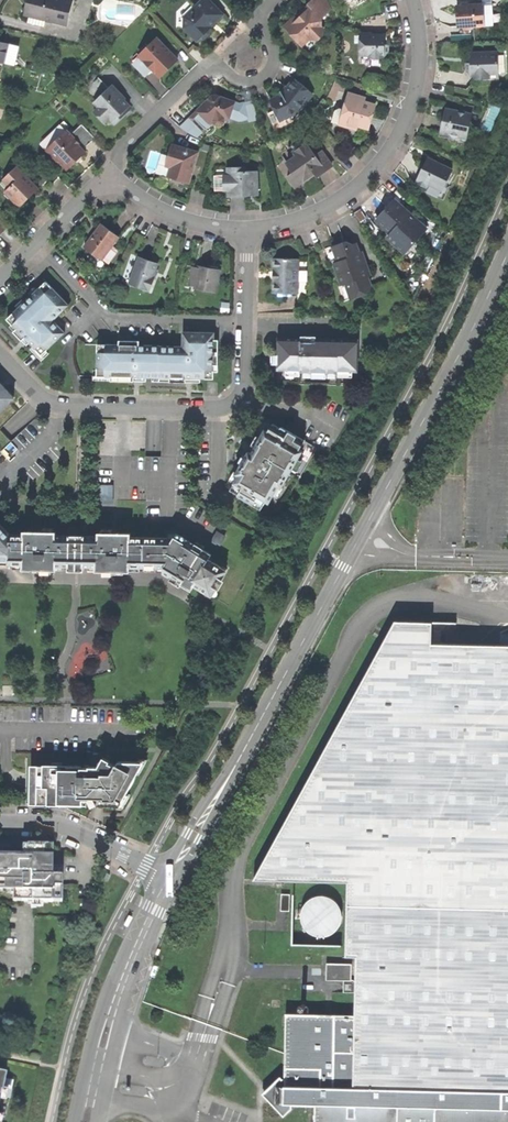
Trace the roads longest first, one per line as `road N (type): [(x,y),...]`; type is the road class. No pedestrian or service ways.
road 1 (residential): [(507,252),(469,340),(268,709),(168,877)]
road 2 (residential): [(246,230),(242,391),(222,408),(50,403),(0,352)]
road 3 (residential): [(246,230),(317,211),(384,155),(417,84),(414,0)]
road 4 (residential): [(0,280),(106,178),(170,216),(246,230)]
road 5 (residential): [(0,822),(65,826),(168,877)]
road 6 (residential): [(126,973),(95,1030),(75,1121)]
road 7 (residential): [(99,1121),(126,973)]

